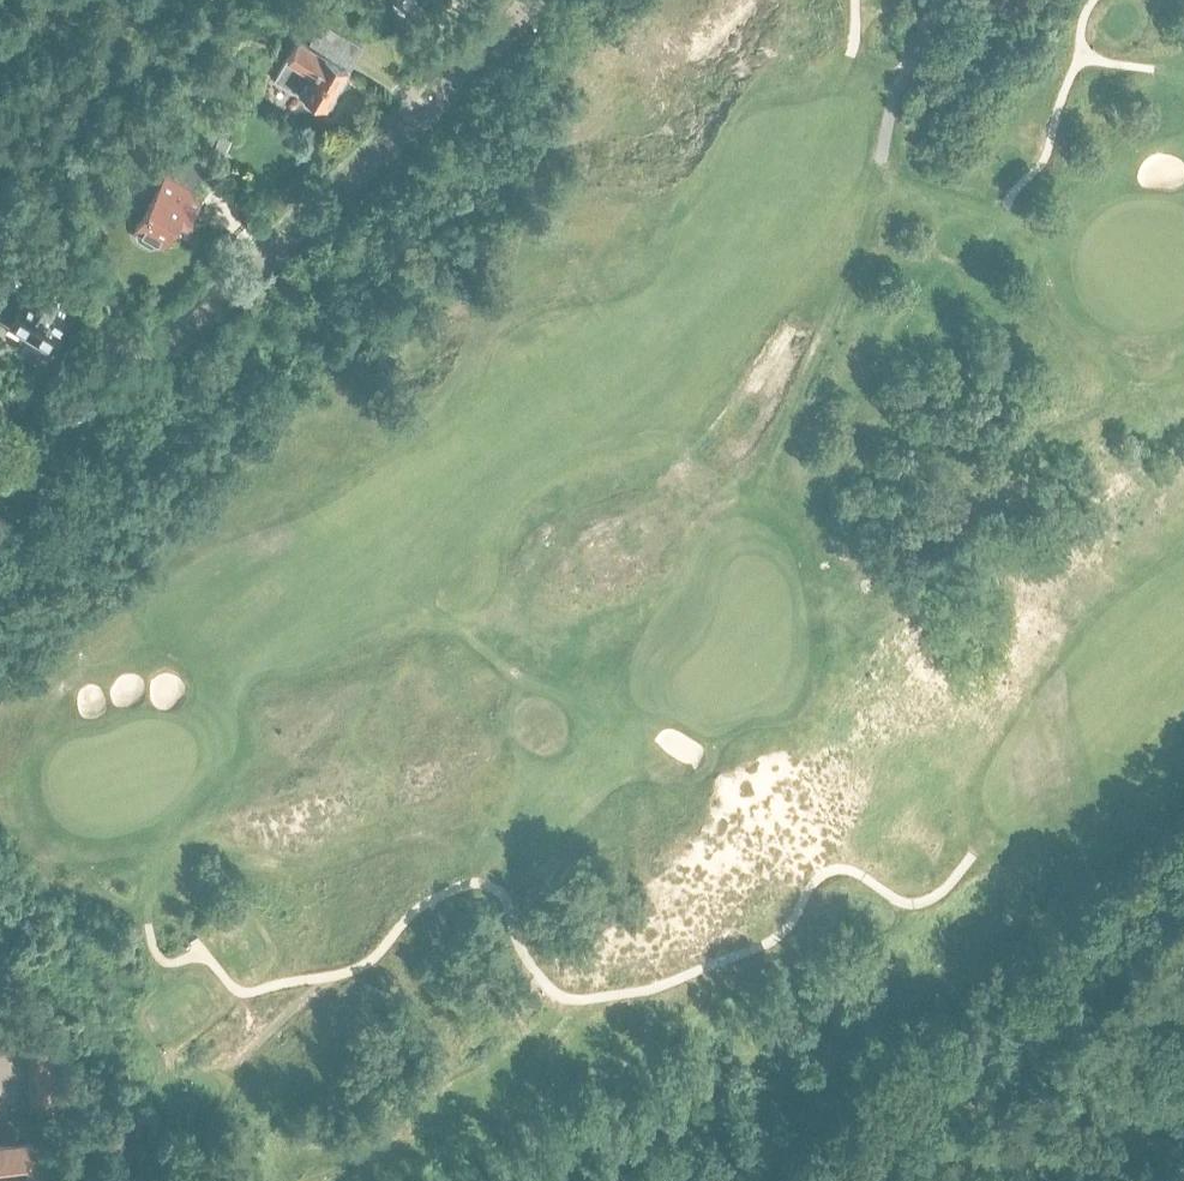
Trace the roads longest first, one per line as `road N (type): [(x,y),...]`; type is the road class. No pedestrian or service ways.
road 1 (residential): [(0,514),(439,101),(533,0)]

